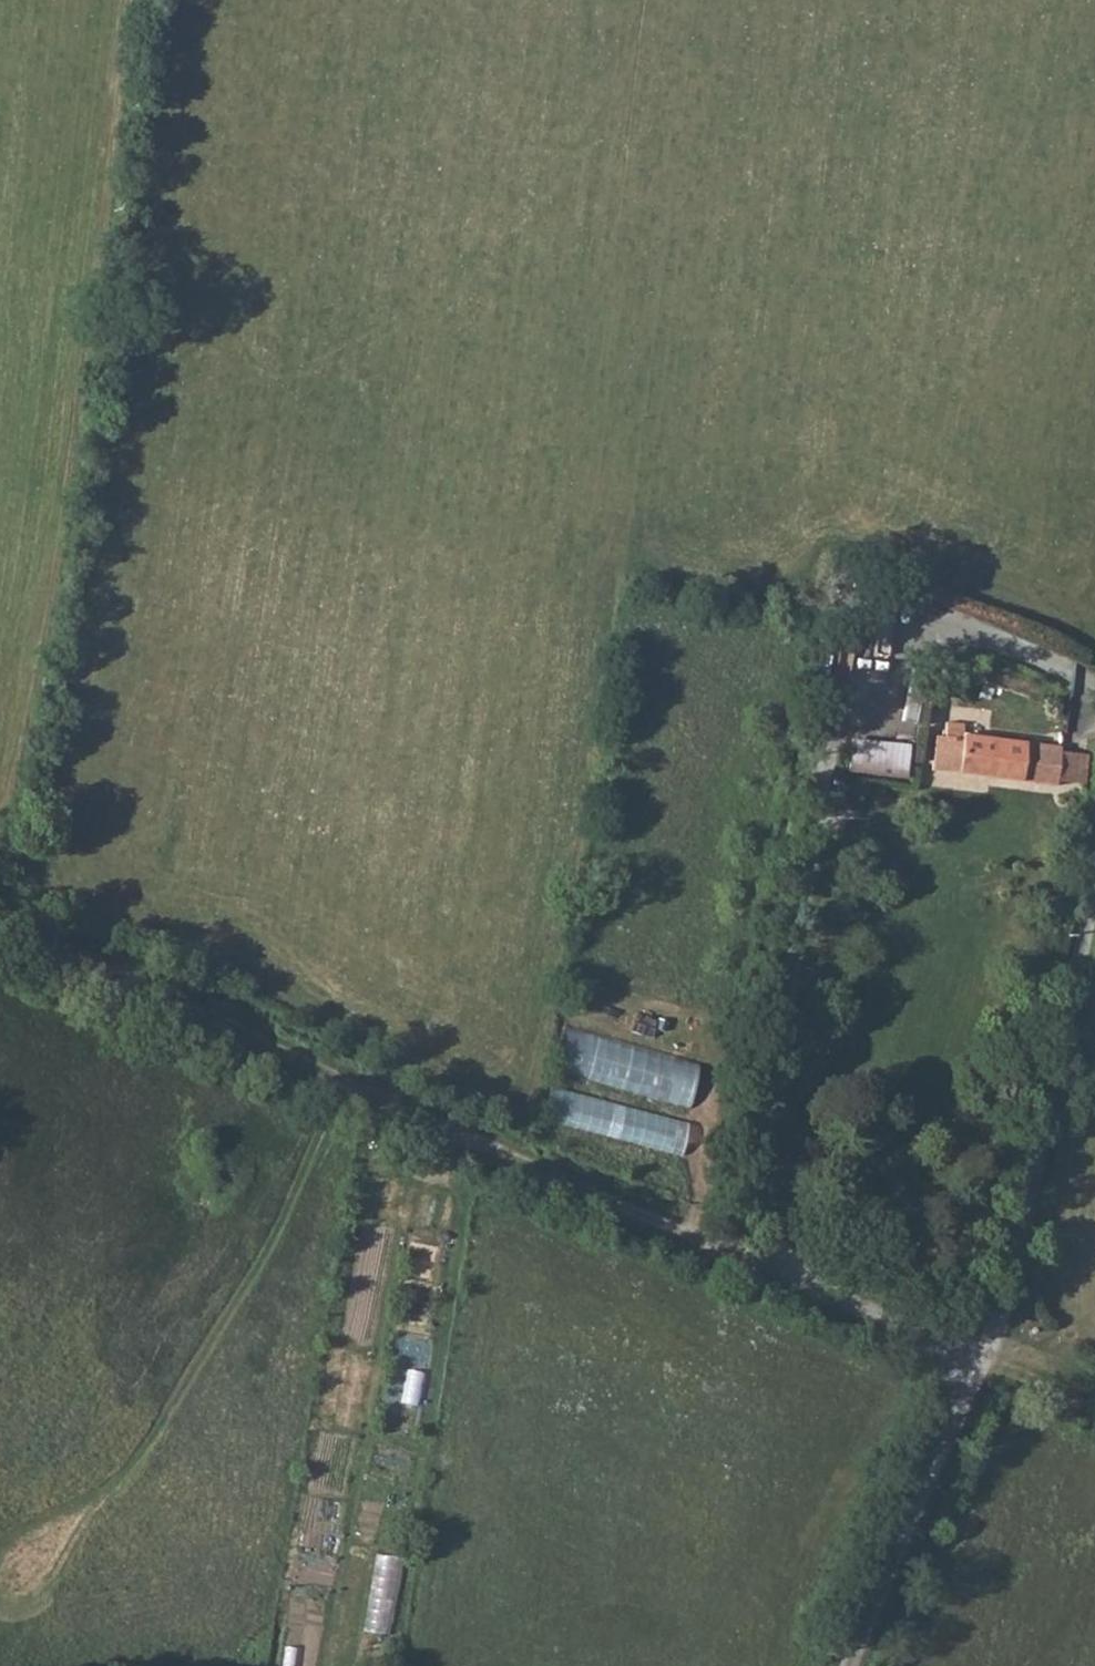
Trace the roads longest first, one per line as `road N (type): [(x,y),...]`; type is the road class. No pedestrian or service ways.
road 1 (unclassified): [(847,1665),(983,1354),(782,1269)]
road 2 (track): [(983,1354),(1041,1366),(1094,1394)]

